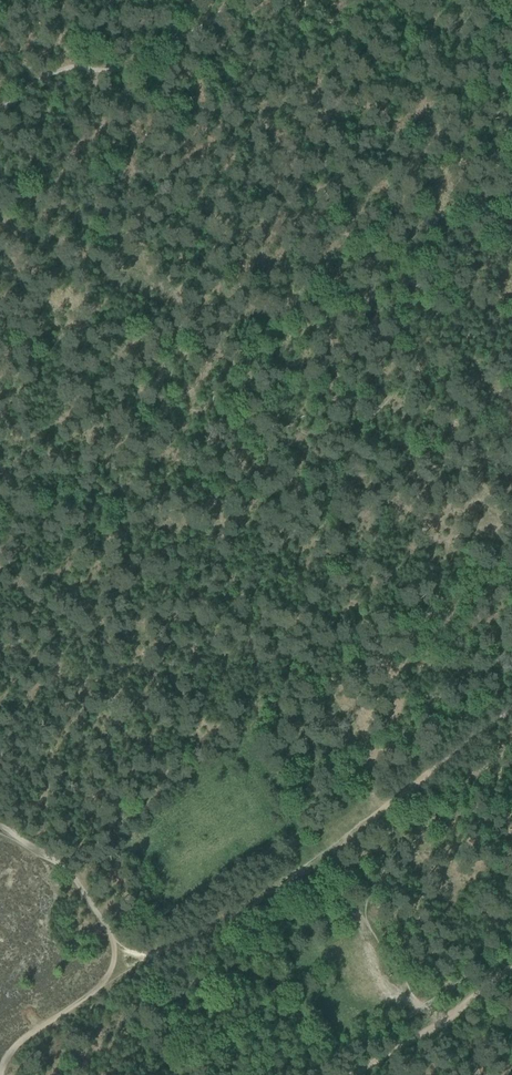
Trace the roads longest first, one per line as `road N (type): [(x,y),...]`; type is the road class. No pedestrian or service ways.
road 1 (track): [(511,710),(326,856)]
road 2 (track): [(122,952),(160,951),(205,931),(326,856)]
road 3 (track): [(0,1074),(24,1037),(101,987),(122,952)]
road 4 (track): [(0,109),(60,69),(121,69)]
road 5 (track): [(232,0),(215,18),(121,69)]
road 6 (track): [(443,1018),(365,925)]

